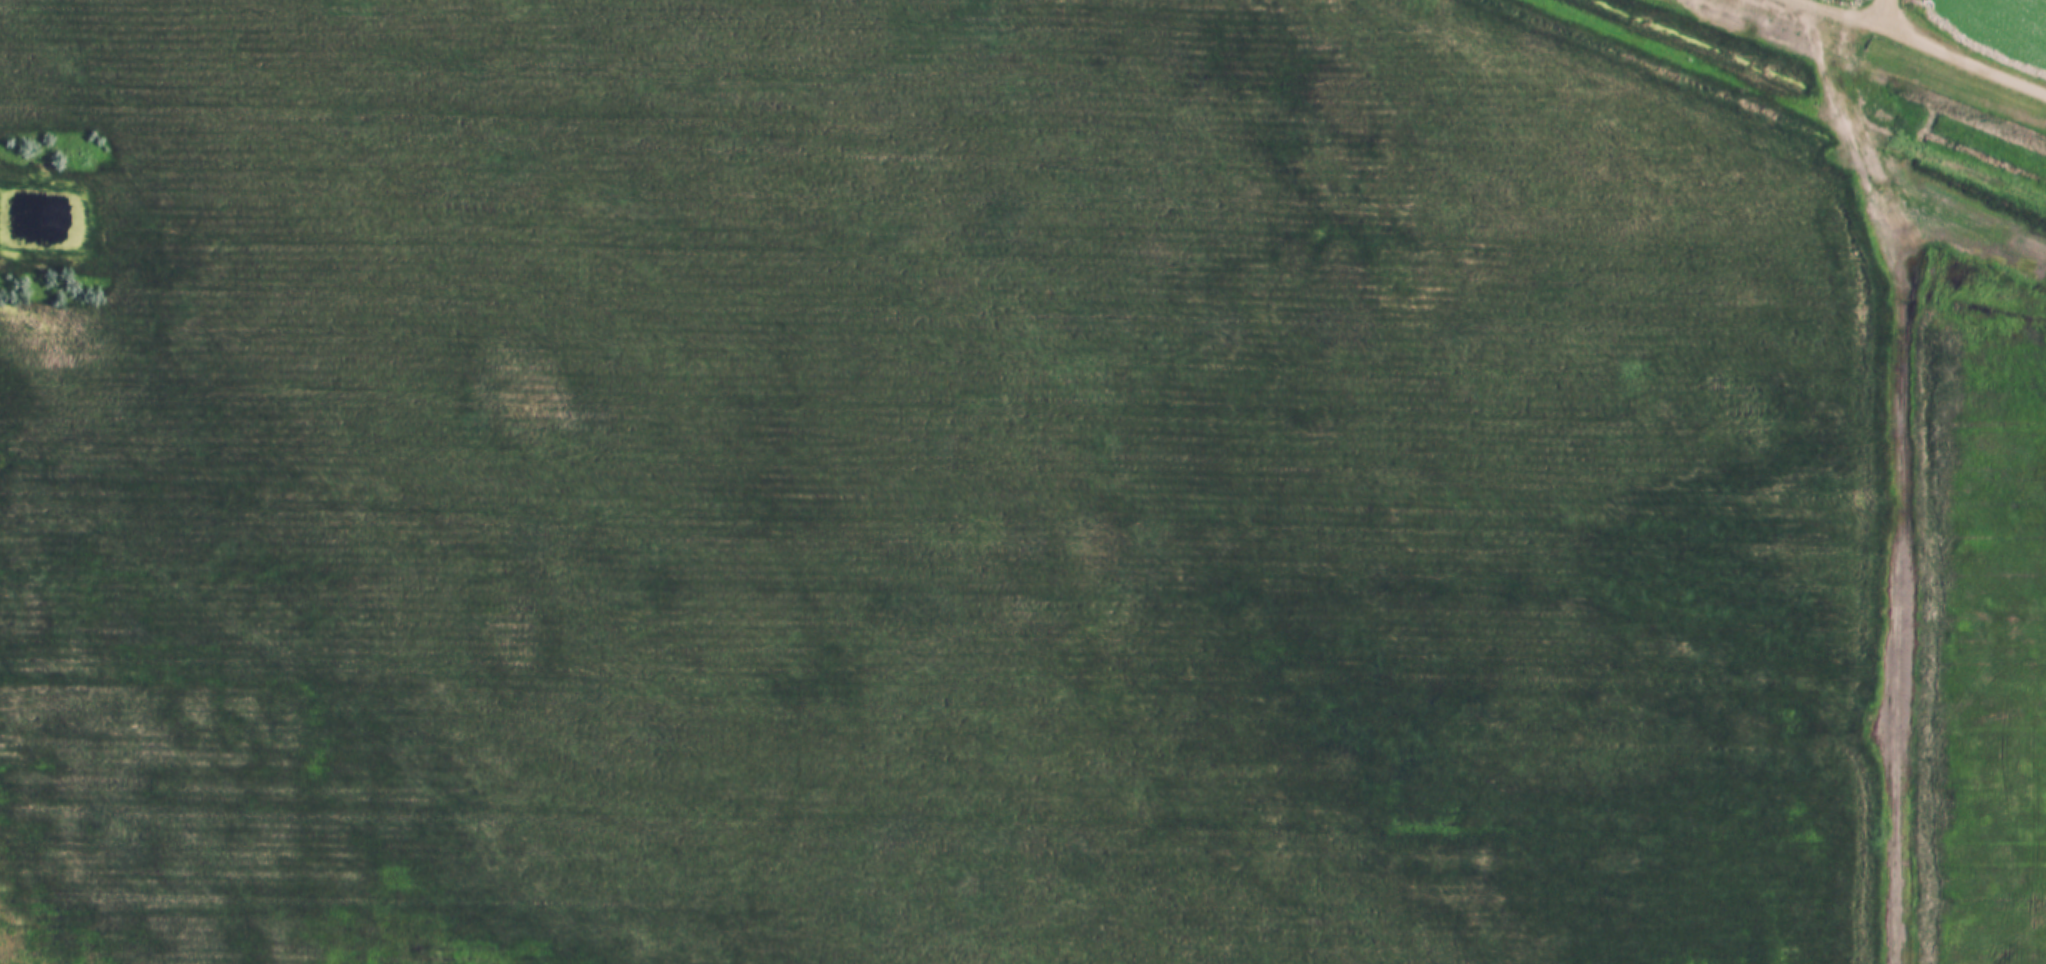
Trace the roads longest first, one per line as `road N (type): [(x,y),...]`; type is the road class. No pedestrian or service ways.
road 1 (track): [(1901,963),(1902,309),(1811,17)]

